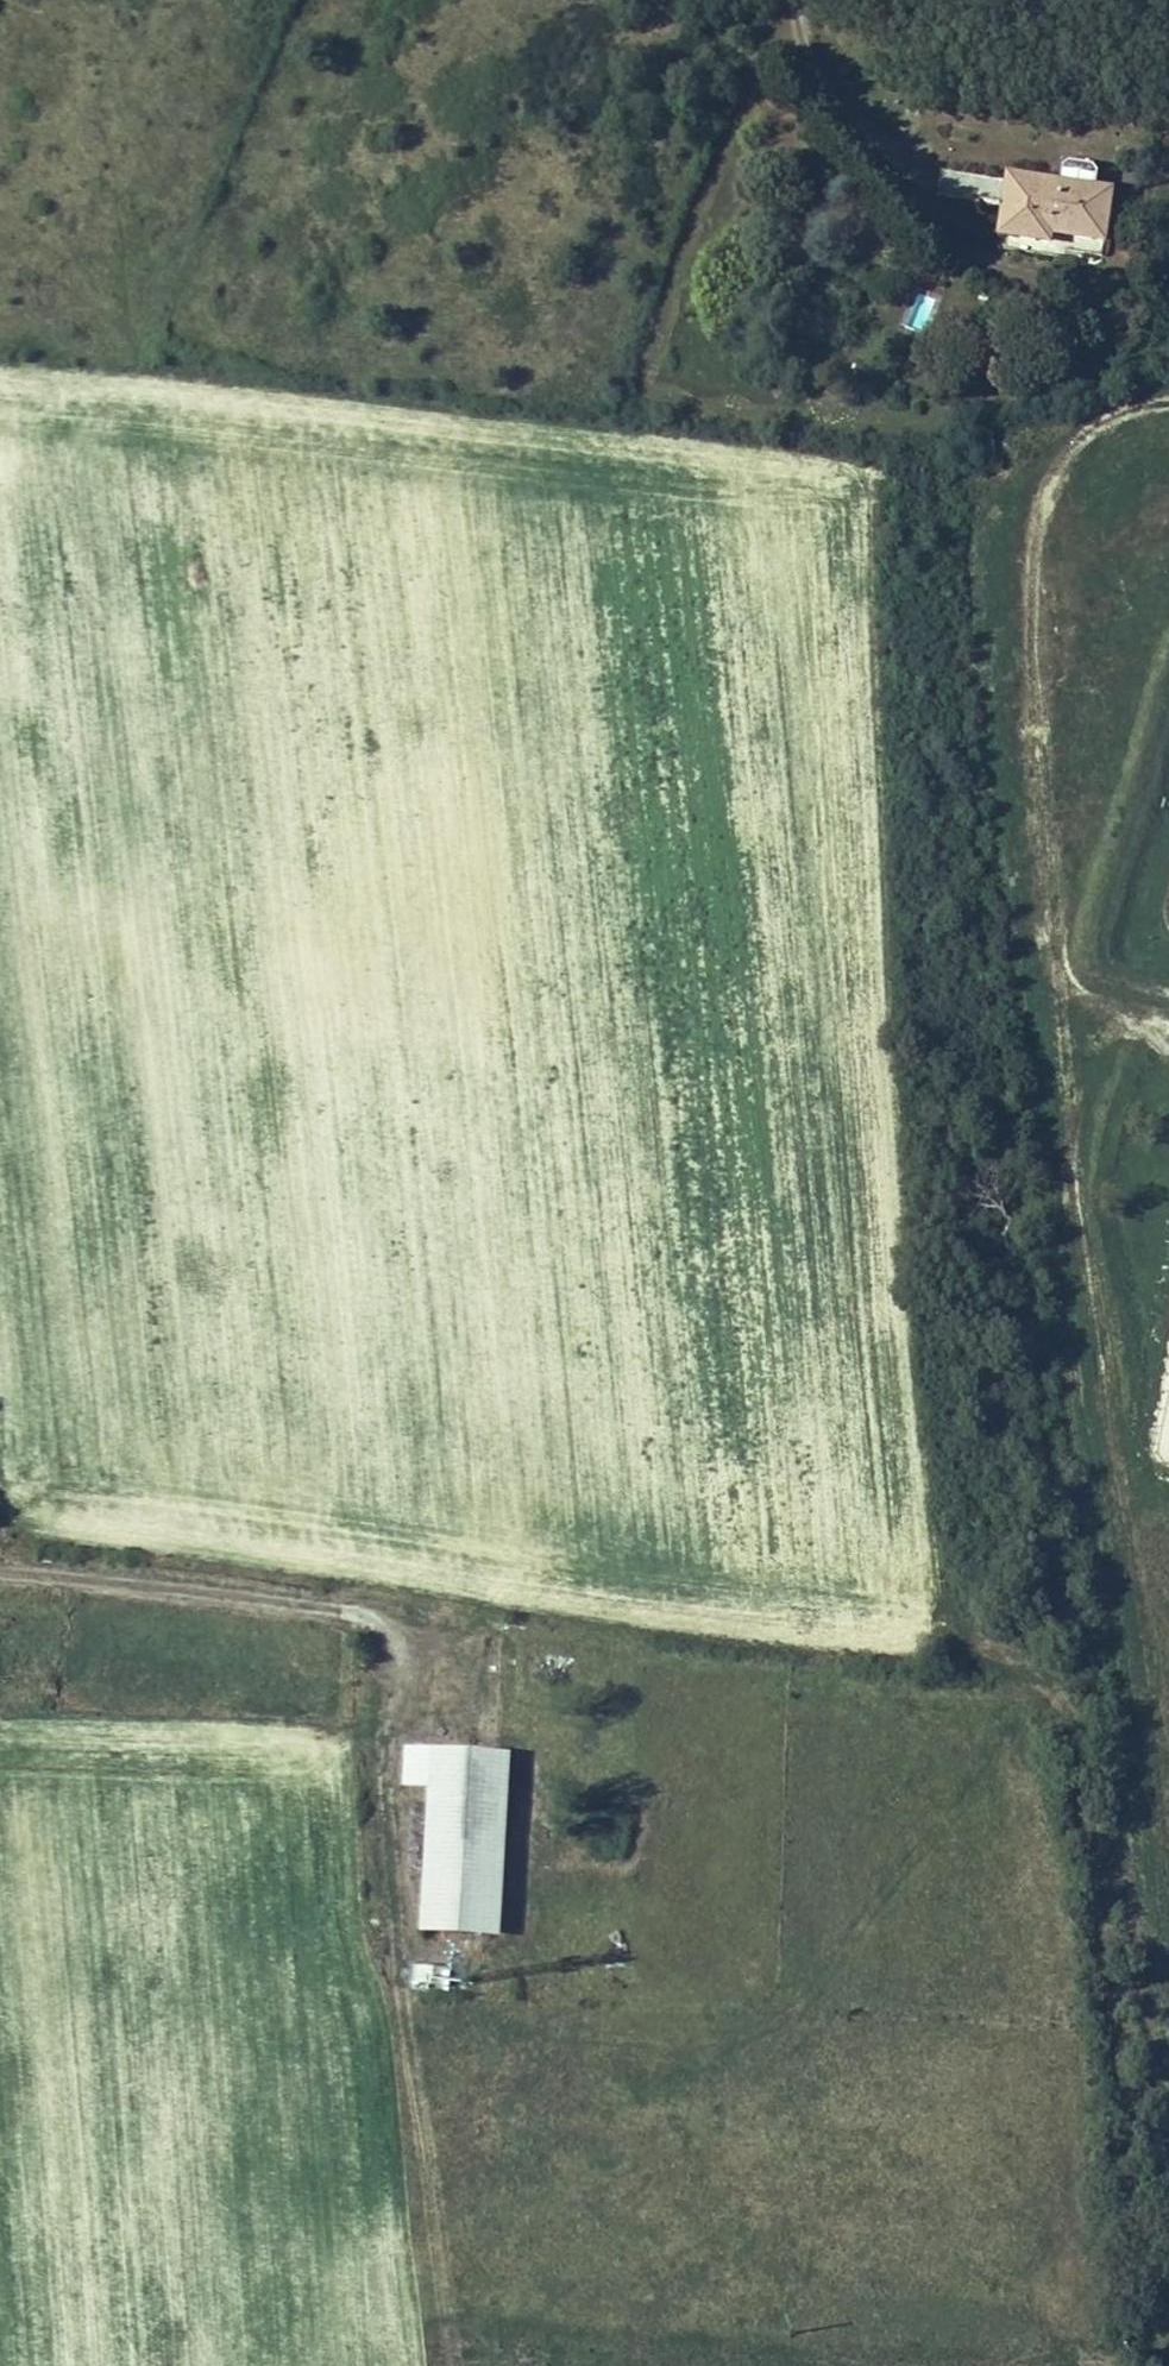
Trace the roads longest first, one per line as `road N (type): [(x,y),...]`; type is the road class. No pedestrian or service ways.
road 1 (track): [(1168,2365),(1082,1726),(1052,1694),(929,1608)]
road 2 (track): [(404,1701),(398,1646),(359,1614),(0,1578)]

